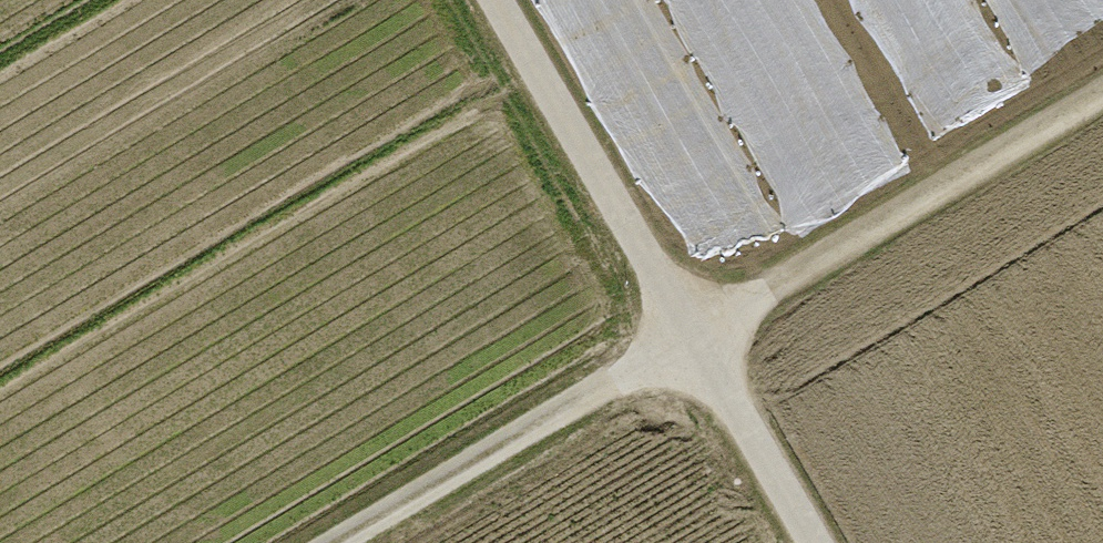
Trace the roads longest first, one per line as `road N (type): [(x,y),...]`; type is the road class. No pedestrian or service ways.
road 1 (track): [(351,542),(694,331),(1102,95)]
road 2 (unclassified): [(498,0),(818,542)]

